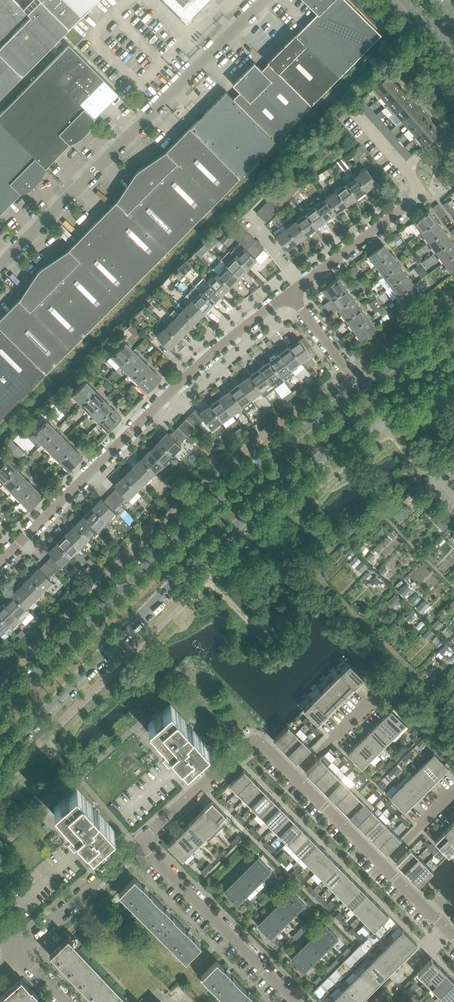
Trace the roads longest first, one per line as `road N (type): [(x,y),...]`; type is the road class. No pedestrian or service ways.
road 1 (secondary): [(0,758),(209,548),(277,491),(453,369)]
road 2 (secondary): [(360,387),(186,522),(0,708)]
road 3 (residential): [(0,566),(195,368),(292,293)]
road 4 (residential): [(0,269),(266,0)]
road 5 (residential): [(298,1001),(138,846)]
road 6 (residential): [(292,293),(423,191)]
road 7 (residential): [(138,846),(257,737)]
road 8 (residential): [(21,953),(138,846)]
road 9 (residential): [(386,866),(297,776)]

